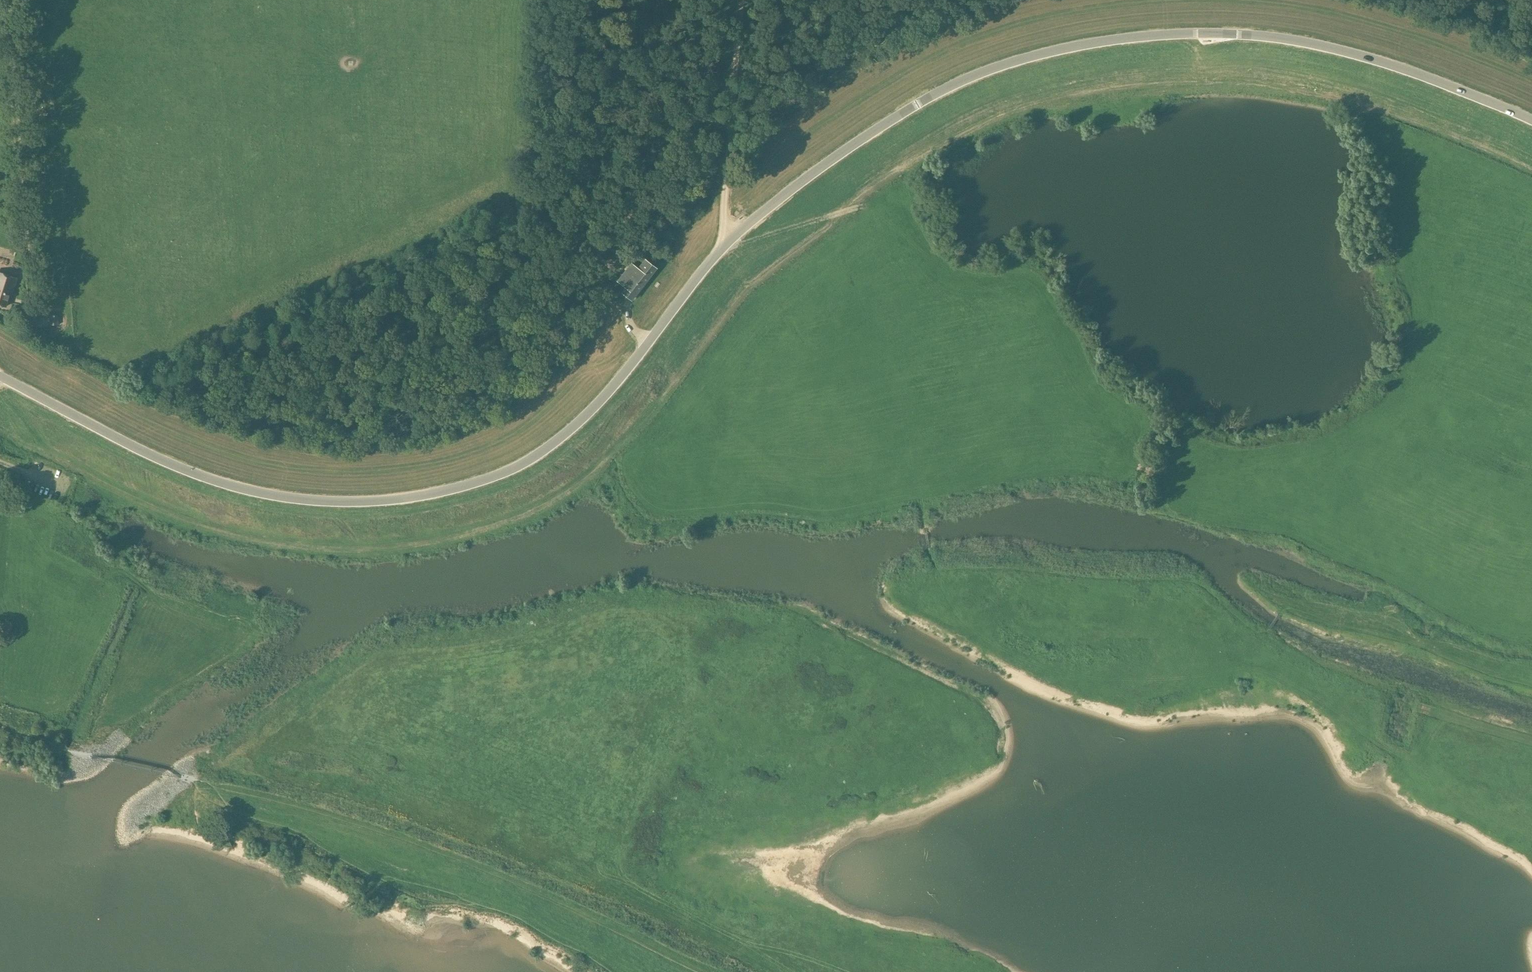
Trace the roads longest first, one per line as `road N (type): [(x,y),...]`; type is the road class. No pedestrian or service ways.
road 1 (unclassified): [(1531,120),(1404,68),(1264,36),(1152,36),(999,68),(903,117),(722,248),(600,402),(535,456),(462,488),(419,496),(340,502),(221,482),(0,376)]
road 2 (track): [(844,212),(722,248)]

